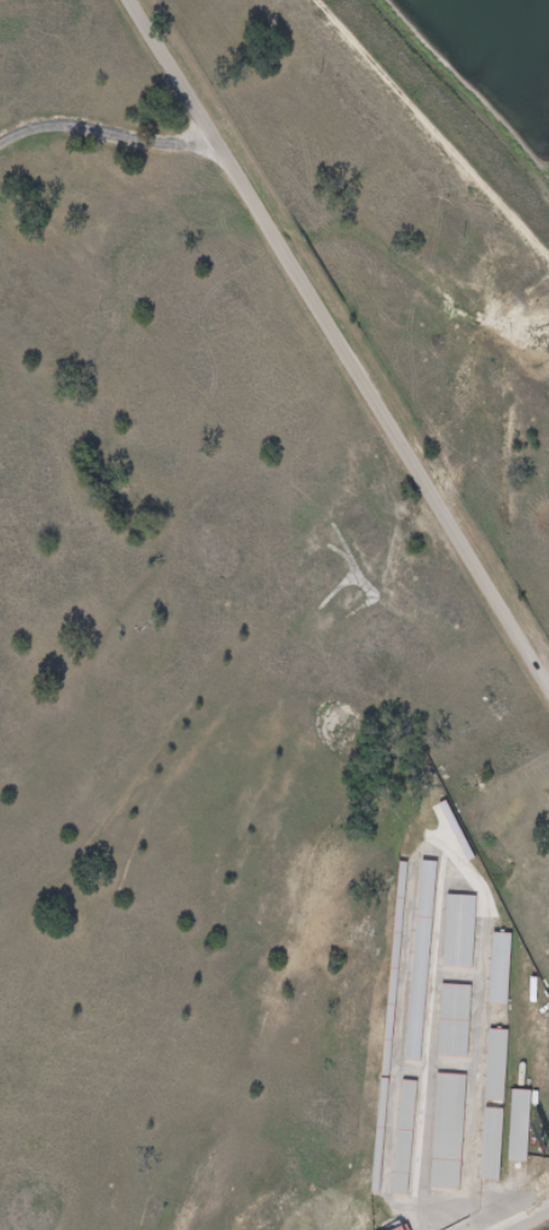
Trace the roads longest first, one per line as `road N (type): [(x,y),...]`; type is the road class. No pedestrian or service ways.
road 1 (residential): [(548,664),(145,0)]
road 2 (residential): [(0,146),(46,120),(241,155)]

